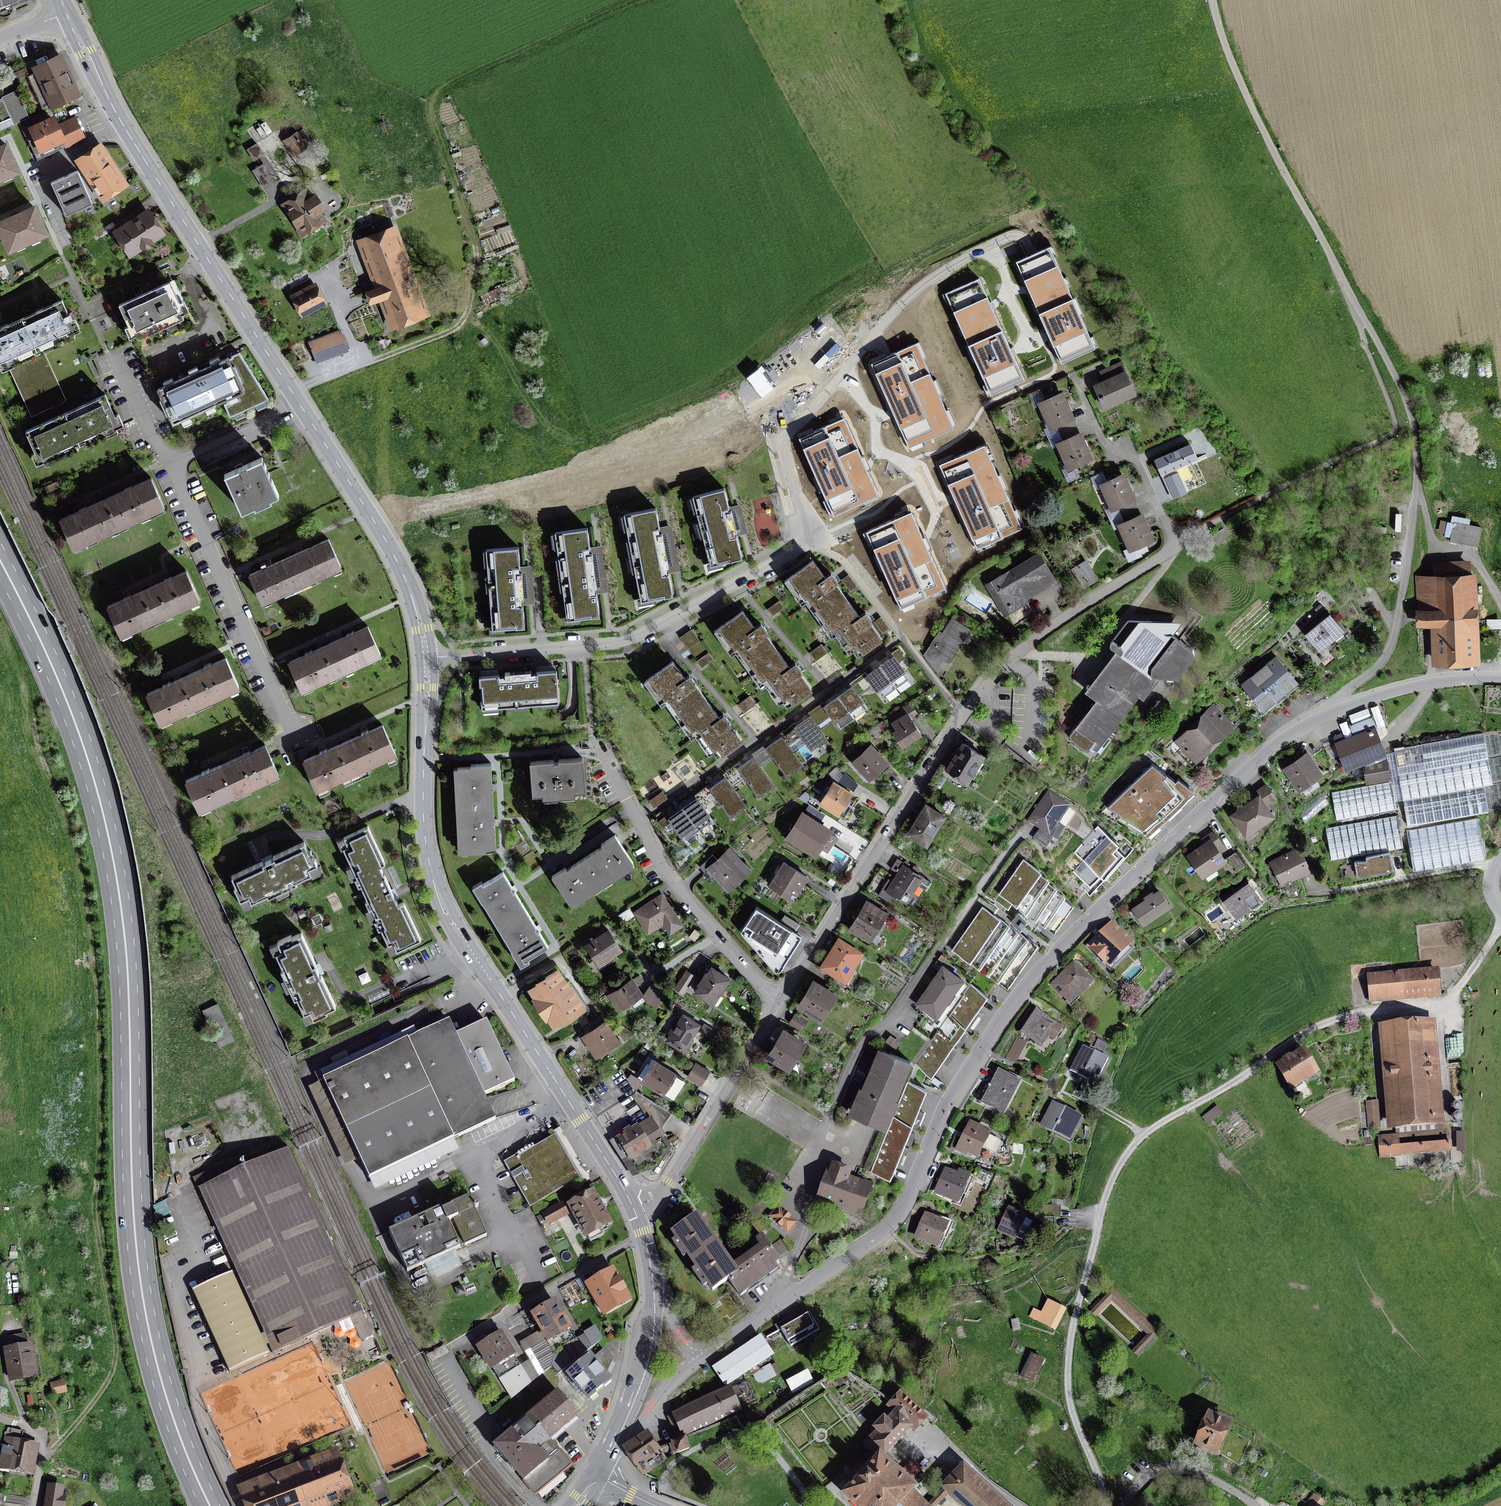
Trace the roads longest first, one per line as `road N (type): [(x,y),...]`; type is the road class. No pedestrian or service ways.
road 1 (secondary): [(0,561),(67,697),(114,854),(140,1275),(162,1384),(210,1505)]
road 2 (residential): [(780,1008),(974,701),(1045,632),(1177,547),(1136,464),(1100,435),(1073,373)]
road 3 (track): [(1101,1505),(1103,1487),(1067,1378),(1079,1297),(1119,1166),(1159,1123),(1322,1024),(1446,1001),(1500,926)]
road 4 (track): [(44,1454),(100,1396),(117,1347),(95,1212),(99,1003),(81,864),(17,675)]
road 5 (tertiary): [(1329,713),(1259,756),(1062,945),(987,1039),(901,1210),(790,1296)]
road 6 (unclassified): [(1213,0),(1237,75),(1399,384),(1414,434),(1411,544),(1393,640),(1379,667),(1329,713)]
road 7 (track): [(469,316),(501,341),(553,432),(616,440),(730,397),(845,290),(1026,202)]
road 8 (tertiary): [(634,1210),(434,884),(424,822),(426,658)]
road 9 (track): [(362,363),(457,330),(469,316),(475,247),(432,103),(644,0)]
road 10 (residential): [(790,1296),(785,1277),(807,1235),(851,1060),(893,1017),(1001,859),(1032,827)]
road 11 (tertiary): [(299,404),(124,126),(67,14)]
road 12 (residential): [(586,645),(643,635),(809,545),(783,442)]
road 13 (residential): [(598,751),(667,874),(780,1008)]
road 14 (residential): [(170,464),(297,740)]
road 15 (tertiary): [(426,658),(417,603),(395,557),(299,404)]
road 16 (residential): [(634,1210),(671,1182),(780,1008)]
road 17 (tertiary): [(1500,680),(1403,689),(1329,713)]
road 18 (tertiary): [(611,1453),(650,1355),(655,1296)]
road 19 (residential): [(426,658),(586,645)]
road 20 (residential): [(1123,1505),(1148,1474),(1179,1467),(1255,1505)]
road 21 (residential): [(299,404),(170,464)]
road 22 (tertiary): [(698,1355),(611,1453)]

